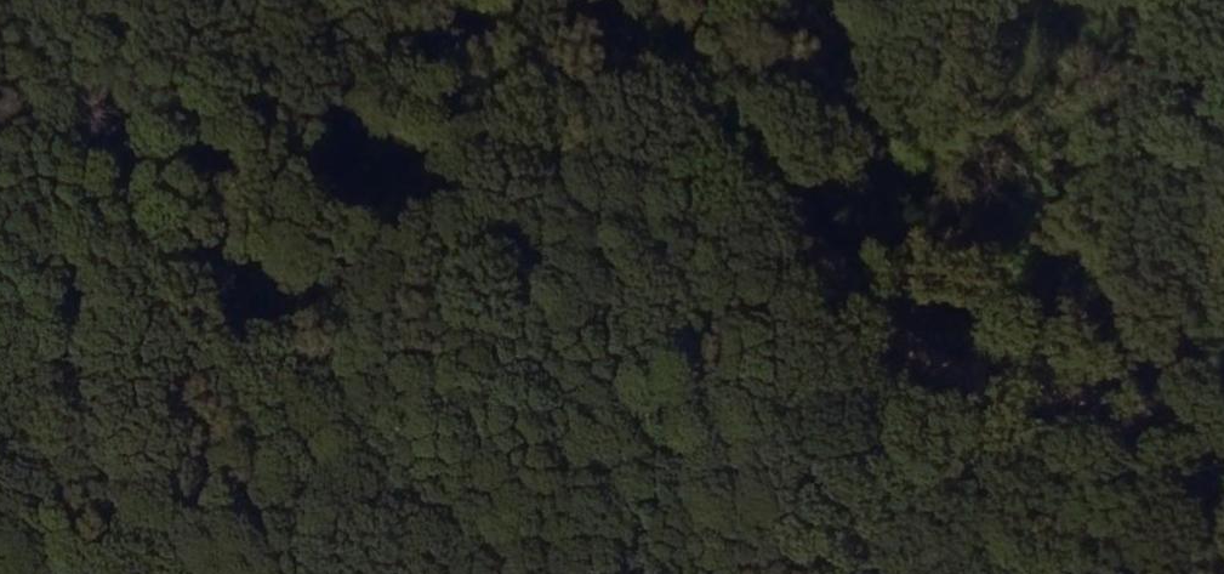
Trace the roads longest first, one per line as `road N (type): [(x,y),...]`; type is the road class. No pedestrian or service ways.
road 1 (track): [(1223,441),(1010,396),(780,156),(575,0)]
road 2 (track): [(156,0),(6,573)]

